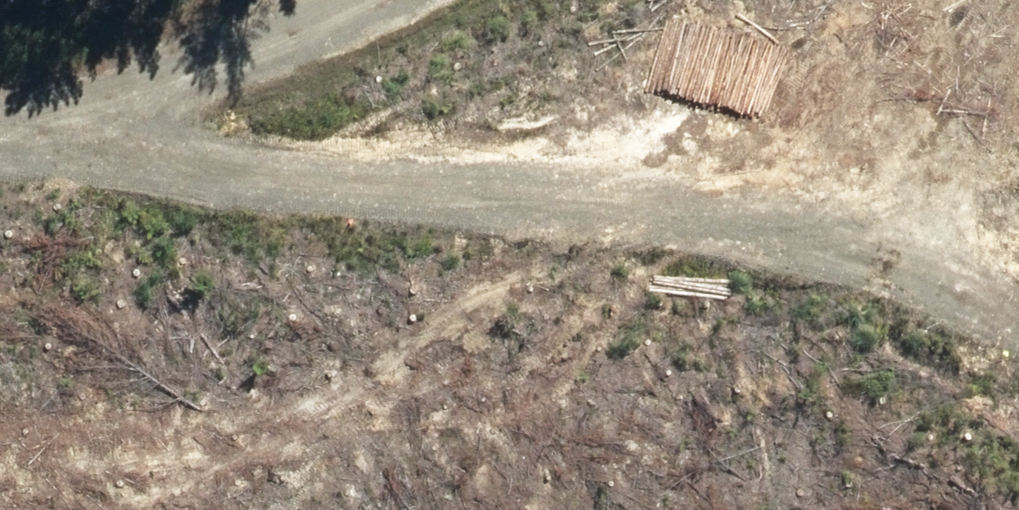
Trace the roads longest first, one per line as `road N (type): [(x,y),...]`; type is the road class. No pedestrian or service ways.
road 1 (track): [(137,82),(262,166),(820,214),(1018,309)]
road 2 (track): [(0,133),(387,0)]
road 3 (track): [(939,268),(987,131)]

